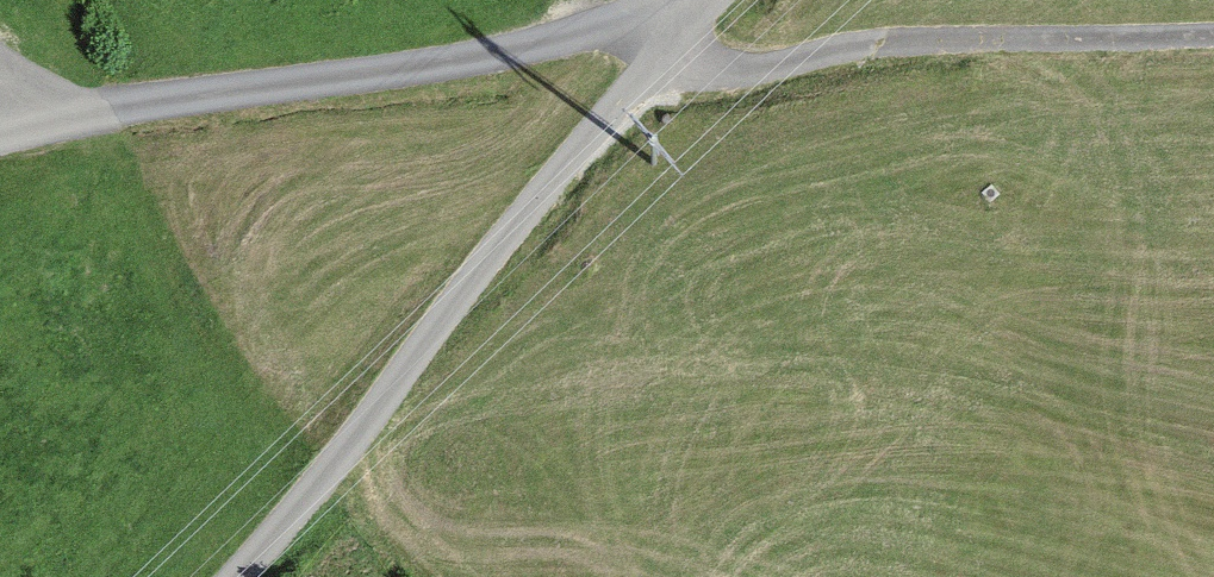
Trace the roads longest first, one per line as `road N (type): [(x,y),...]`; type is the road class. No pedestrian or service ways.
road 1 (track): [(0,143),(614,27),(725,74),(890,45),(1213,39)]
road 2 (track): [(238,576),(530,206),(710,0)]

